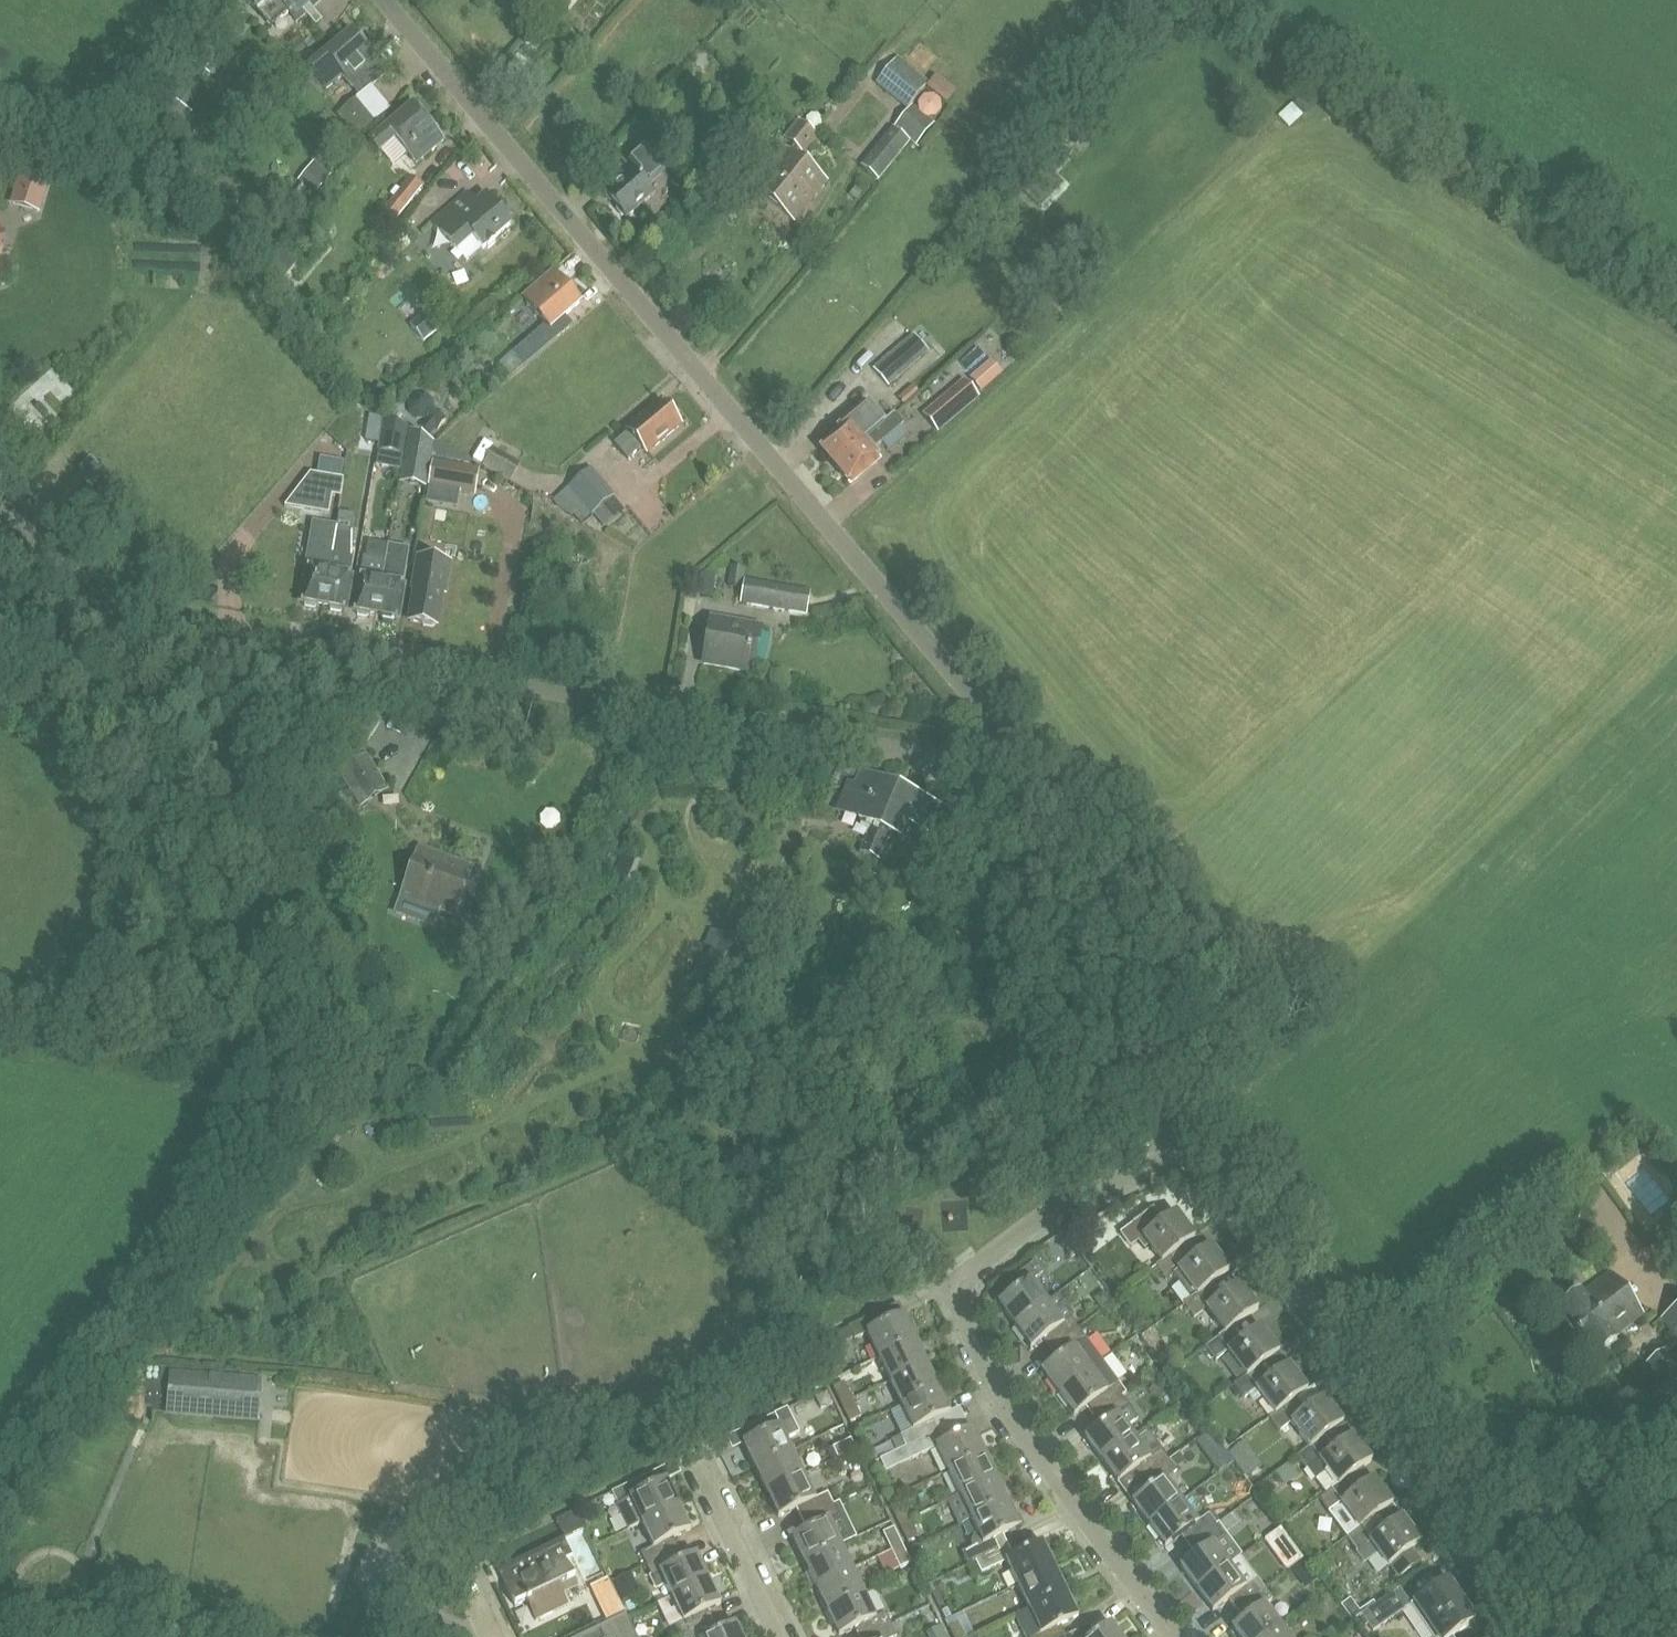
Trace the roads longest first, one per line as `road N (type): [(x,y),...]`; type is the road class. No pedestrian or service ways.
road 1 (residential): [(1016,752),(985,762),(144,622),(77,585),(18,521)]
road 2 (tertiary): [(1016,752),(384,0)]
road 3 (residential): [(1172,1636),(1009,1417),(960,1289),(1030,1228),(1188,1146)]
road 4 (tertiary): [(1552,1636),(1188,1146)]
road 5 (tertiary): [(1188,1146),(1144,1046),(1076,848),(1055,800),(1016,752)]
road 6 (residential): [(783,1636),(706,1468)]

